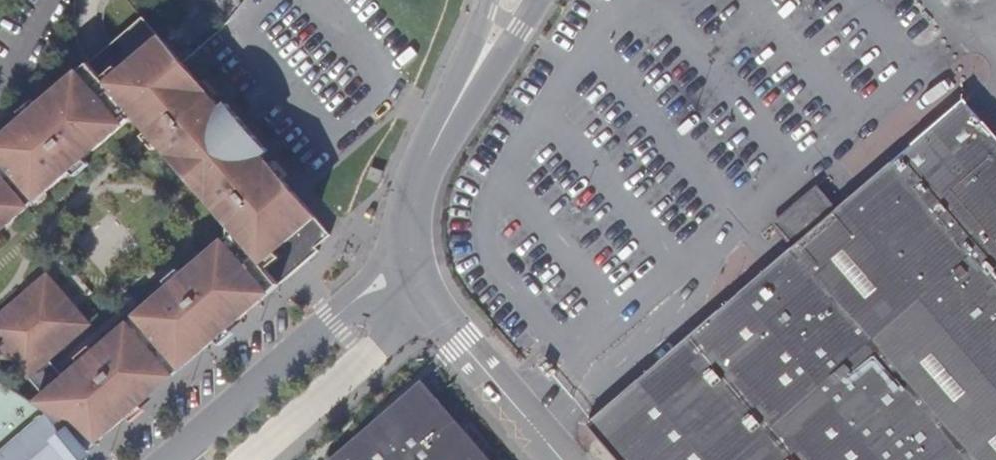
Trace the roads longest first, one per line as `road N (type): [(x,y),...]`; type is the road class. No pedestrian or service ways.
road 1 (residential): [(413,259),(171,459)]
road 2 (unclassified): [(413,259),(460,345),(558,459)]
road 3 (unclassified): [(478,64),(416,184),(408,210),(413,259)]

